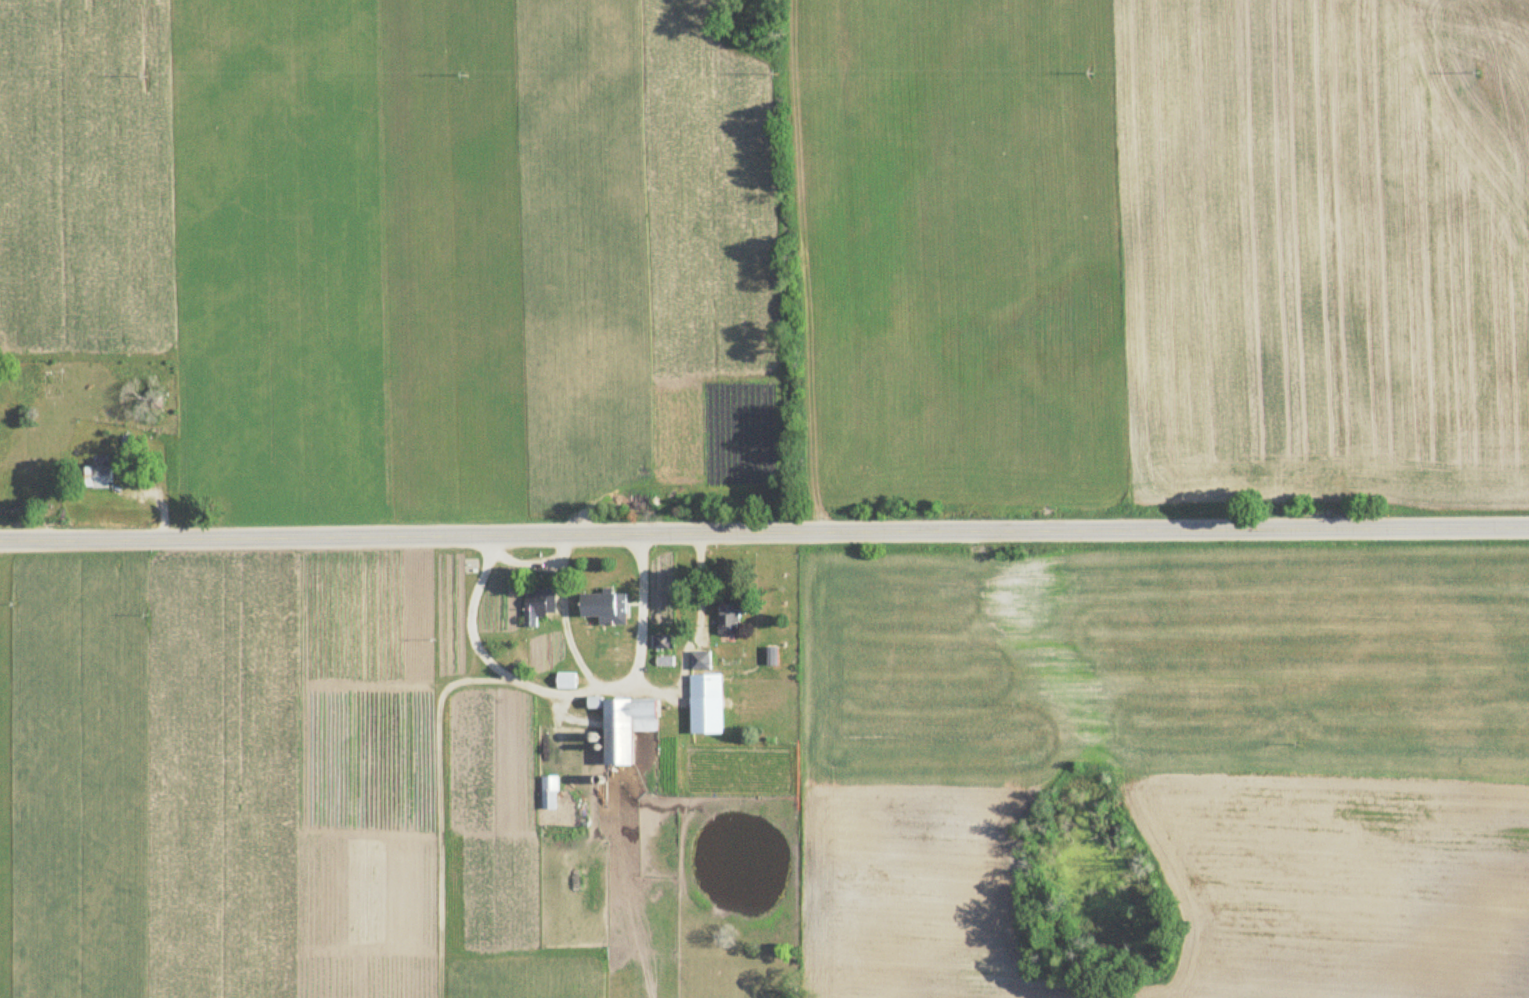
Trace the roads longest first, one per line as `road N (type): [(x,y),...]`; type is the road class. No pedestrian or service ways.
road 1 (residential): [(1528,525),(0,535)]

